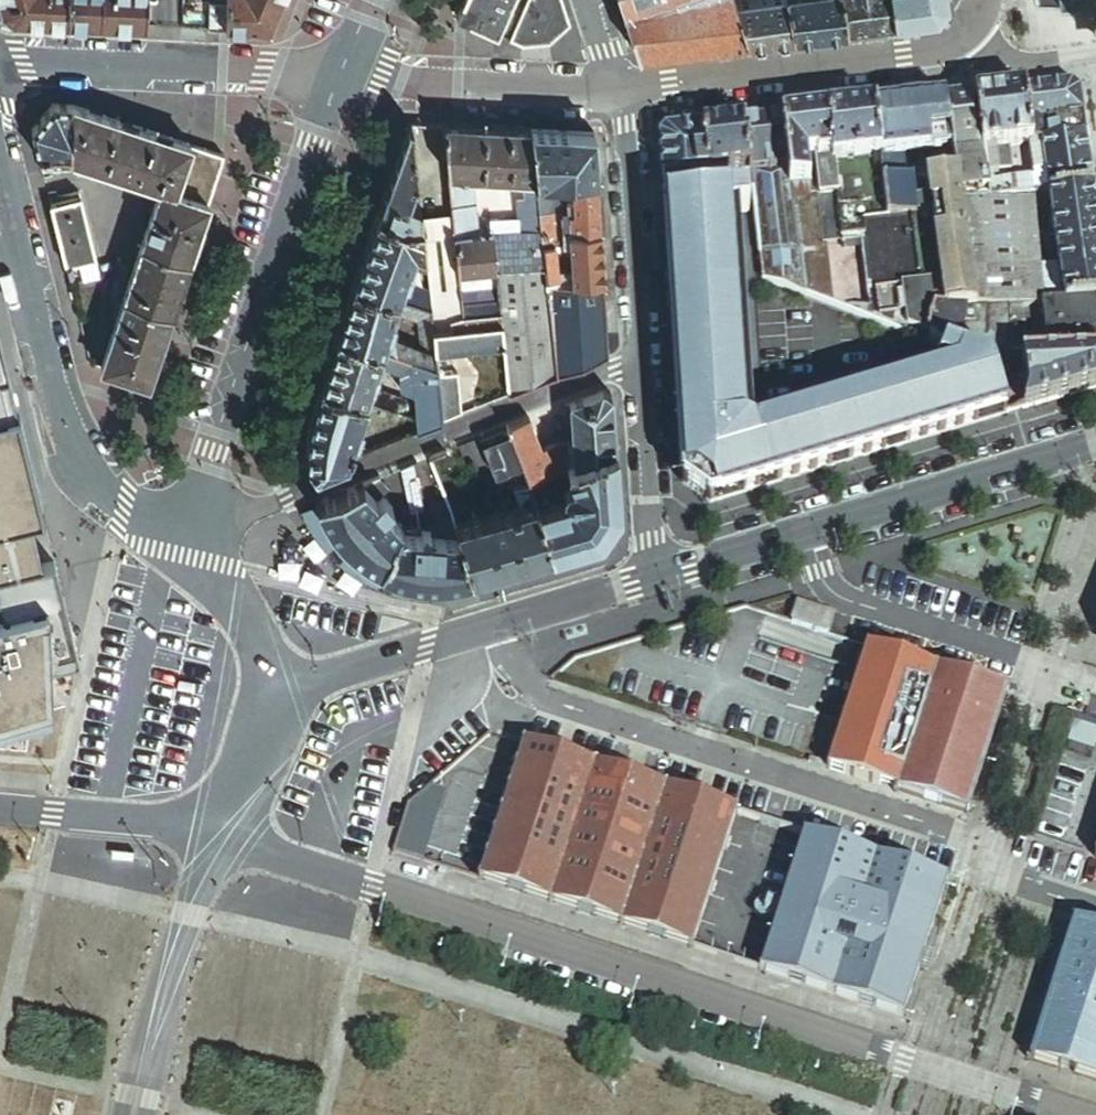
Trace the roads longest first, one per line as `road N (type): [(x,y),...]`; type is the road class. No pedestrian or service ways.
road 1 (residential): [(219,842),(1084,1114)]
road 2 (residential): [(1047,673),(991,840),(517,689),(493,663),(482,631)]
road 3 (residential): [(191,534),(640,353)]
road 4 (residential): [(338,77),(191,534)]
road 5 (residential): [(0,148),(84,482),(191,534)]
road 6 (residential): [(625,92),(925,54),(970,28)]
road 7 (residential): [(0,58),(338,77)]
road 8 (residential): [(1095,442),(804,530)]
road 9 (residential): [(804,530),(818,569),(841,599),(1047,673)]
road 10 (residential): [(338,77),(625,92)]
road 11 (unclassified): [(134,1114),(219,842)]
road 12 (residential): [(625,92),(640,353)]
road 13 (residential): [(219,842),(153,824),(0,811)]
road 14 (residential): [(640,353),(664,573)]
road 15 (residential): [(482,631),(282,695)]
road 16 (residential): [(664,573),(482,631)]
road 17 (residential): [(191,534),(282,695)]
road 18 (residential): [(282,695),(219,842)]
road 19 (residential): [(804,530),(664,573)]
road 20 (residential): [(1093,48),(995,52),(970,28)]
road 21 (residential): [(982,870),(1095,908)]

